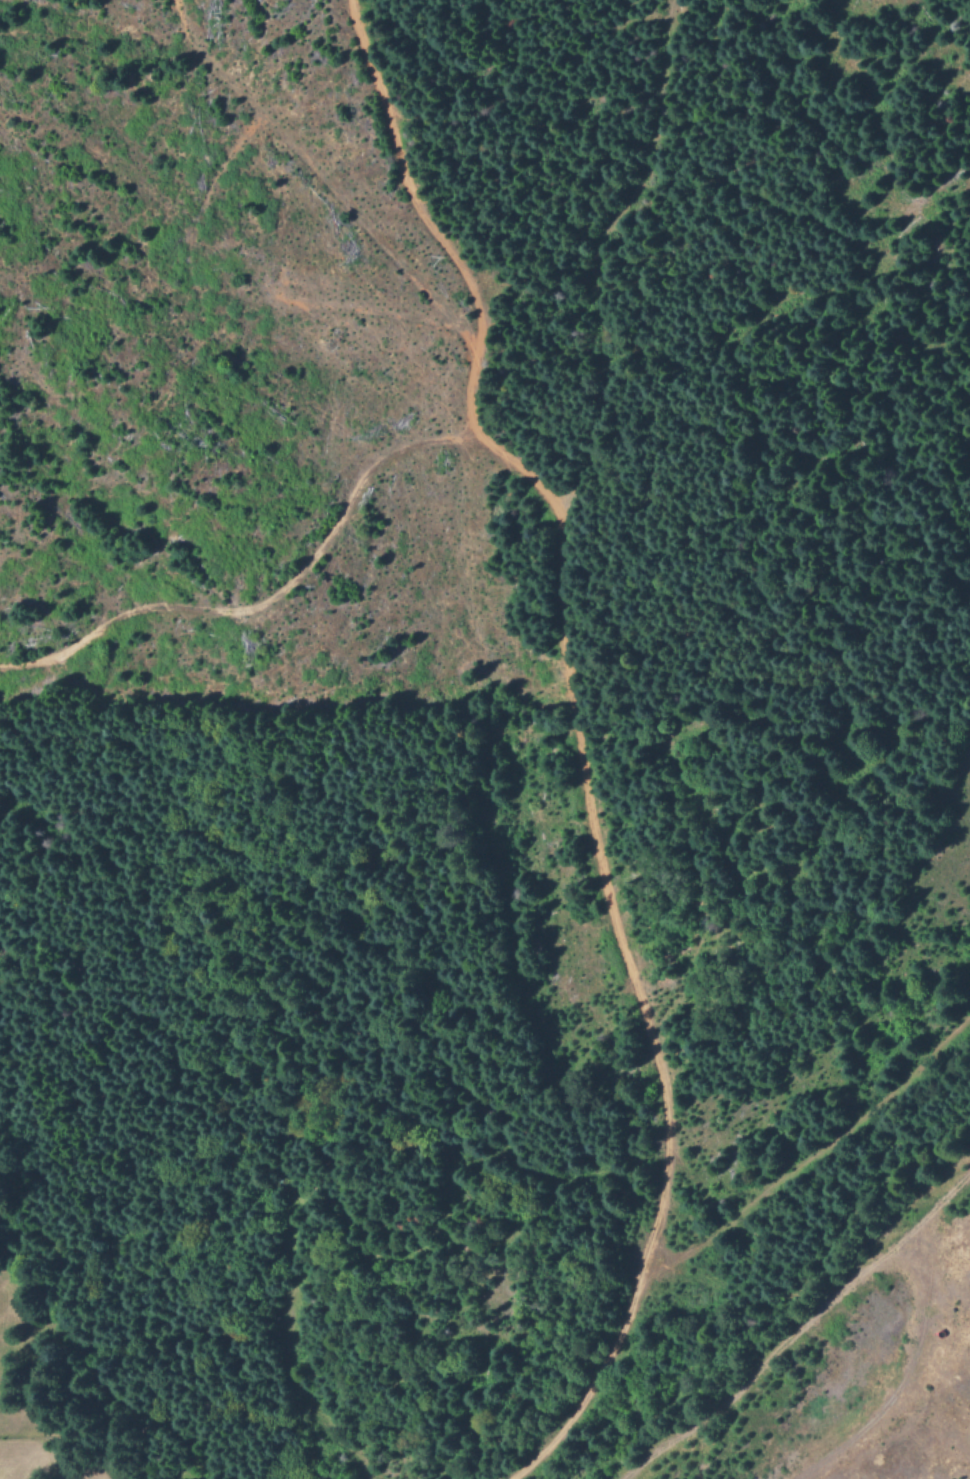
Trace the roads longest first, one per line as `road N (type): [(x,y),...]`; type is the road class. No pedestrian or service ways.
road 1 (track): [(514,1478),(581,1408),(623,1327),(661,1205),(666,1090),(598,865),(569,715),(555,615),(559,520),(551,498),(477,434),(468,413),(470,288),(411,204),(348,0)]

